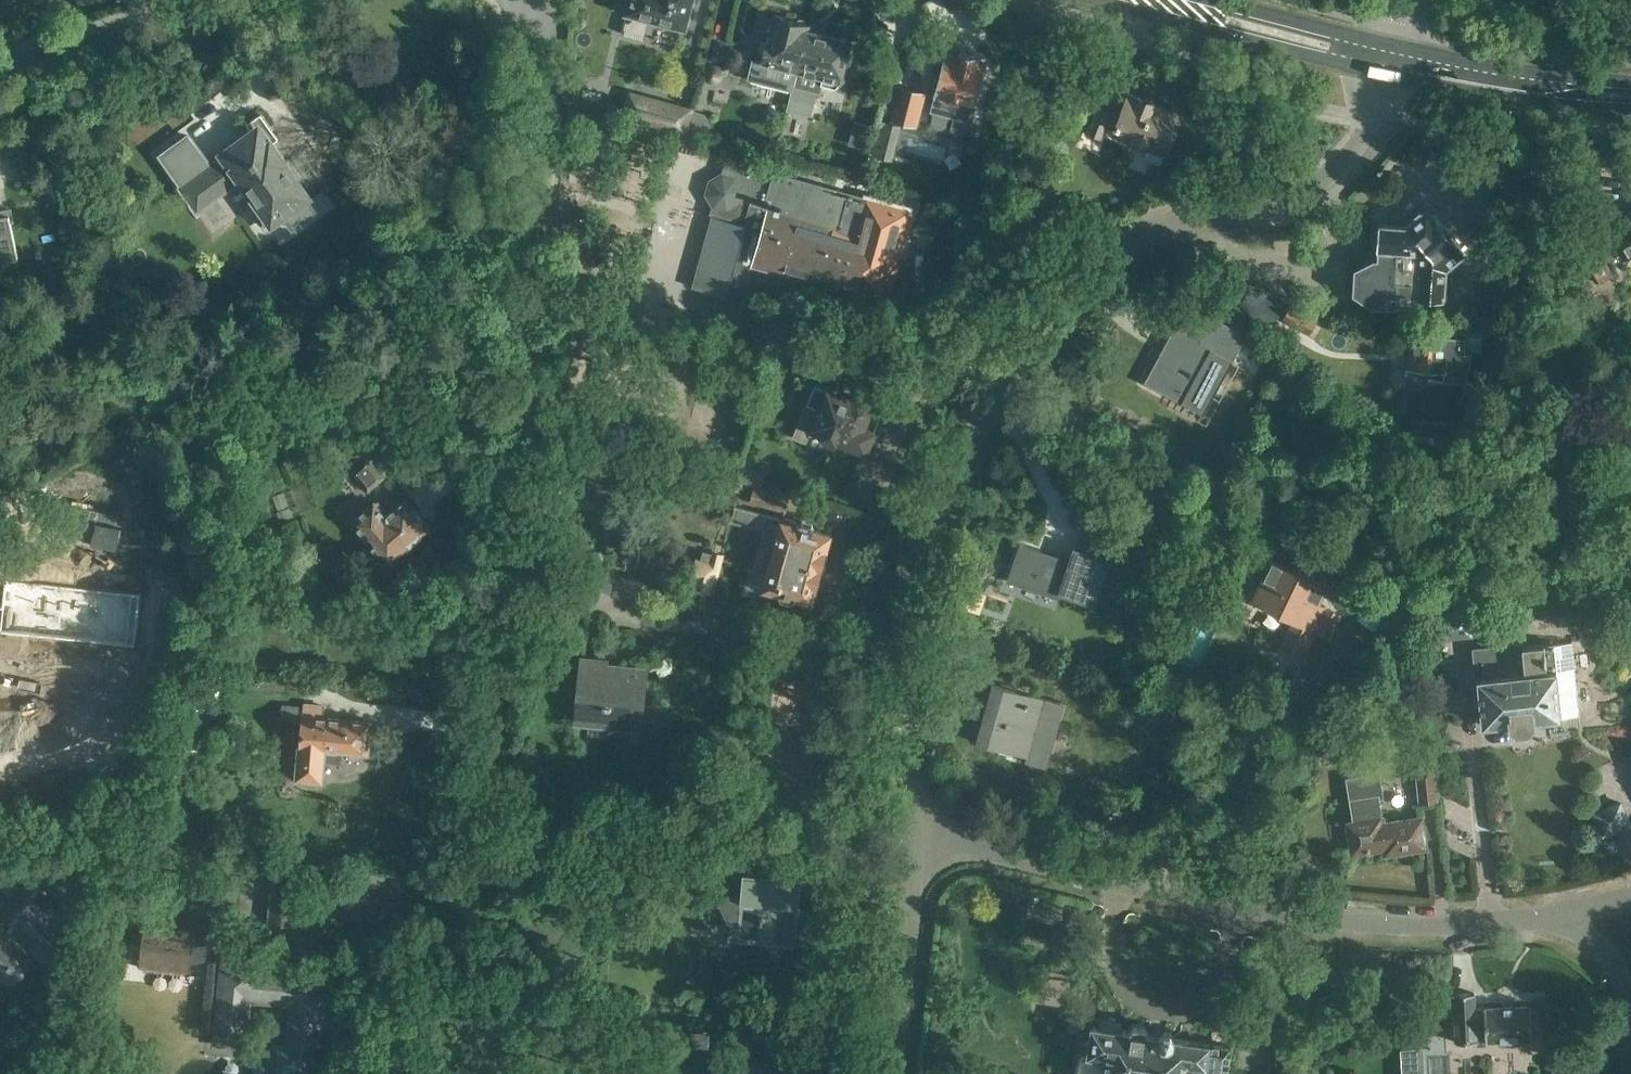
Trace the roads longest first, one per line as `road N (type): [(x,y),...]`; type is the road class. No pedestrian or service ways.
road 1 (residential): [(454,1073),(537,248),(549,0)]
road 2 (residential): [(1400,61),(1371,117),(1320,180),(1287,196),(1162,221),(1094,269),(1028,341),(941,485),(912,579),(903,646),(915,836)]
road 3 (residential): [(1555,915),(1435,923),(1274,906),(915,836)]
road 4 (primary): [(1400,61),(1162,0)]
road 5 (residential): [(893,1073),(915,836)]
road 6 (residential): [(0,48),(228,0)]
road 7 (primary): [(1630,95),(1400,61)]

